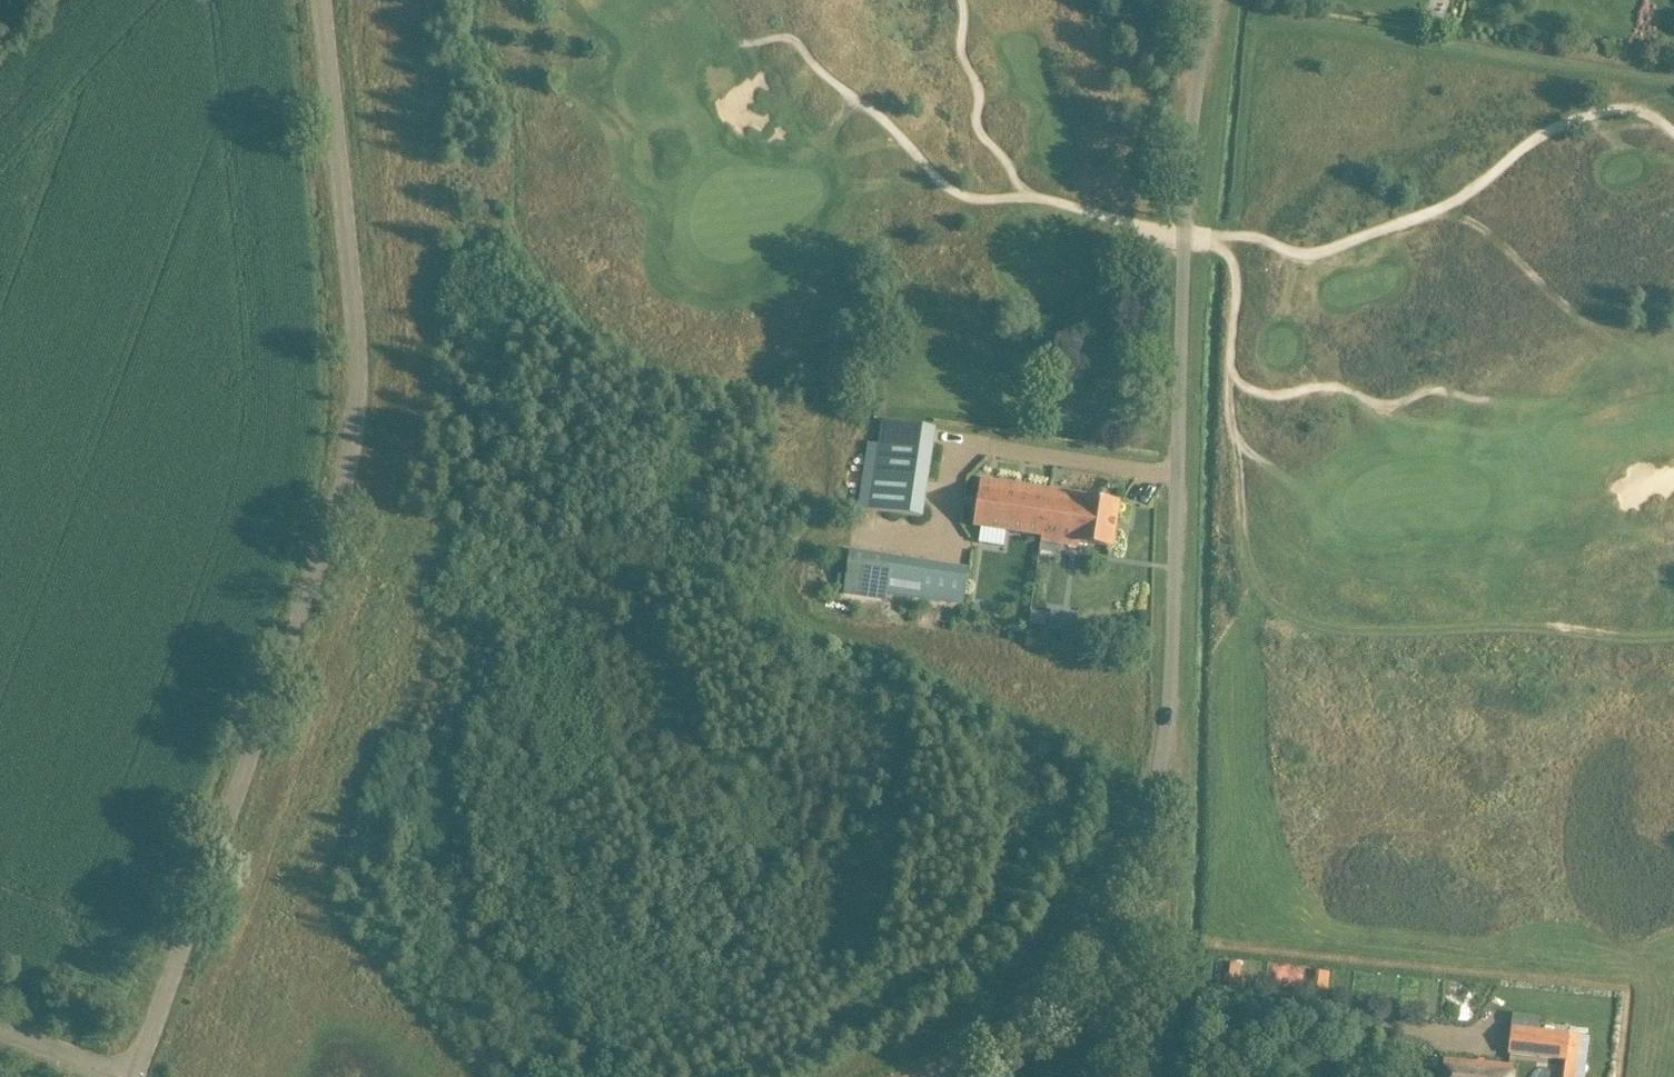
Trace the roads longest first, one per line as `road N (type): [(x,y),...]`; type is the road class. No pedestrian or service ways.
road 1 (unclassified): [(930,1076),(1032,1015),(1103,920),(1145,831),(1173,732),(1200,119),(1225,0)]
road 2 (unclassified): [(141,1076),(338,529),(362,425),(365,350),(326,0)]
road 3 (track): [(1149,1076),(1153,1014),(1103,920)]

